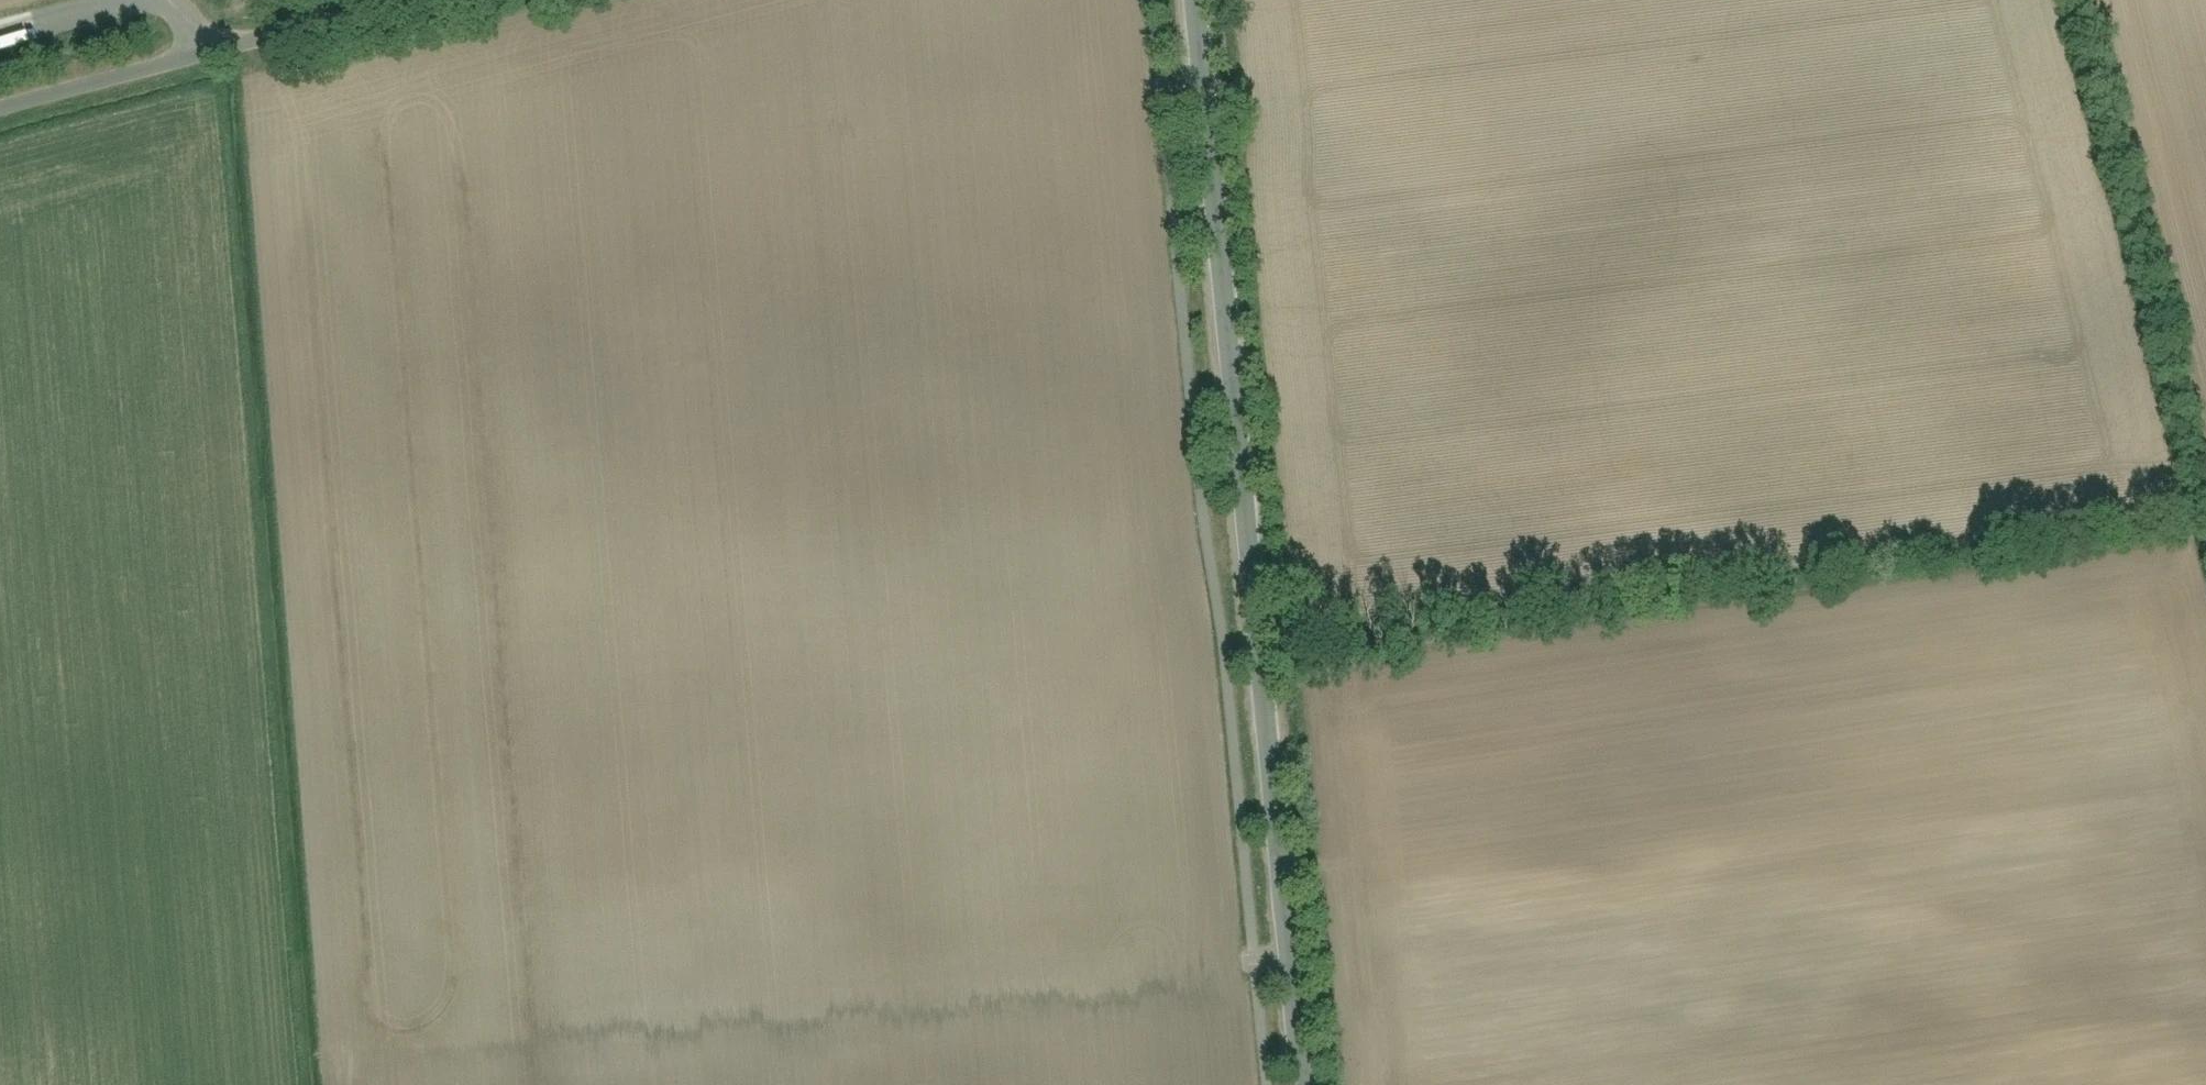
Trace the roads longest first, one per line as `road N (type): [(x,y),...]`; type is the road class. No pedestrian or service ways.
road 1 (tertiary): [(1199,0),(1307,1084)]
road 2 (unclassified): [(0,112),(416,0)]

